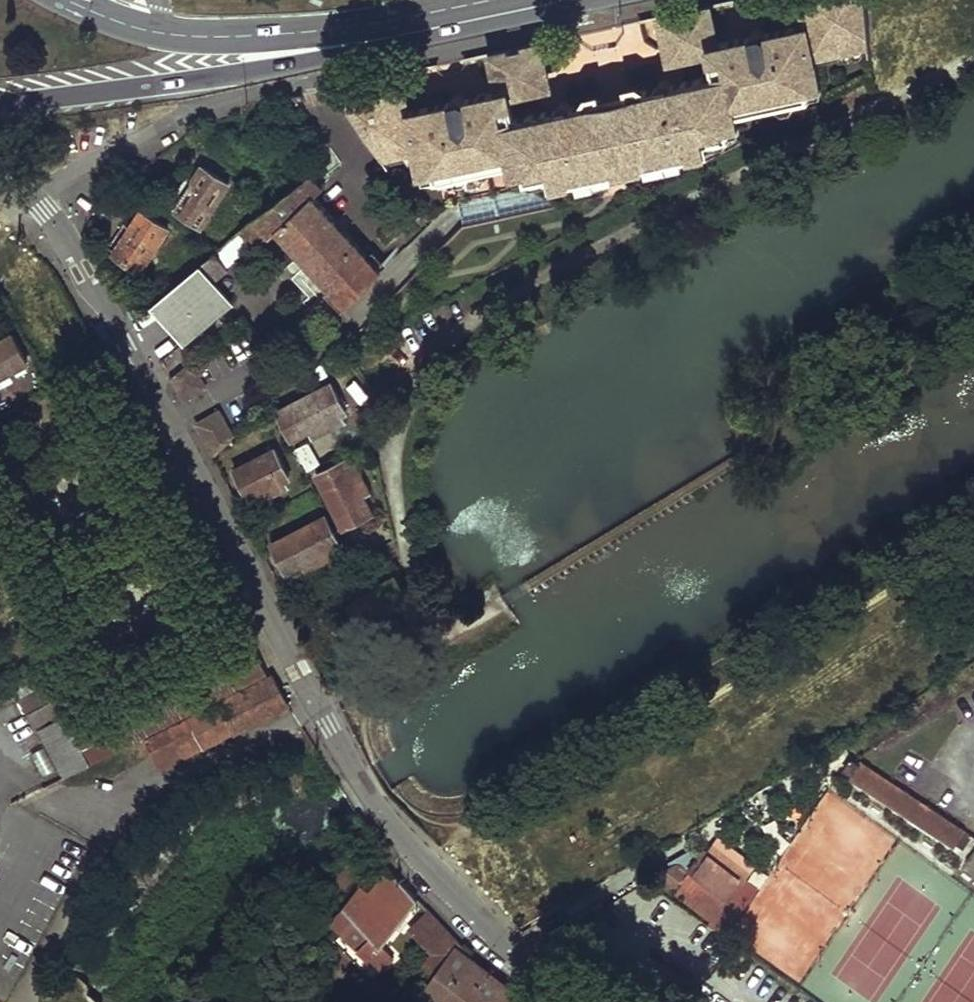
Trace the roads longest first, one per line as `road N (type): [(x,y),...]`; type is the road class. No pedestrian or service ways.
road 1 (residential): [(582,1001),(500,942),(370,792),(63,238),(45,210),(0,191)]
road 2 (motorway): [(0,103),(357,50),(436,20)]
road 3 (primary): [(72,0),(127,22),(210,37),(436,20)]

